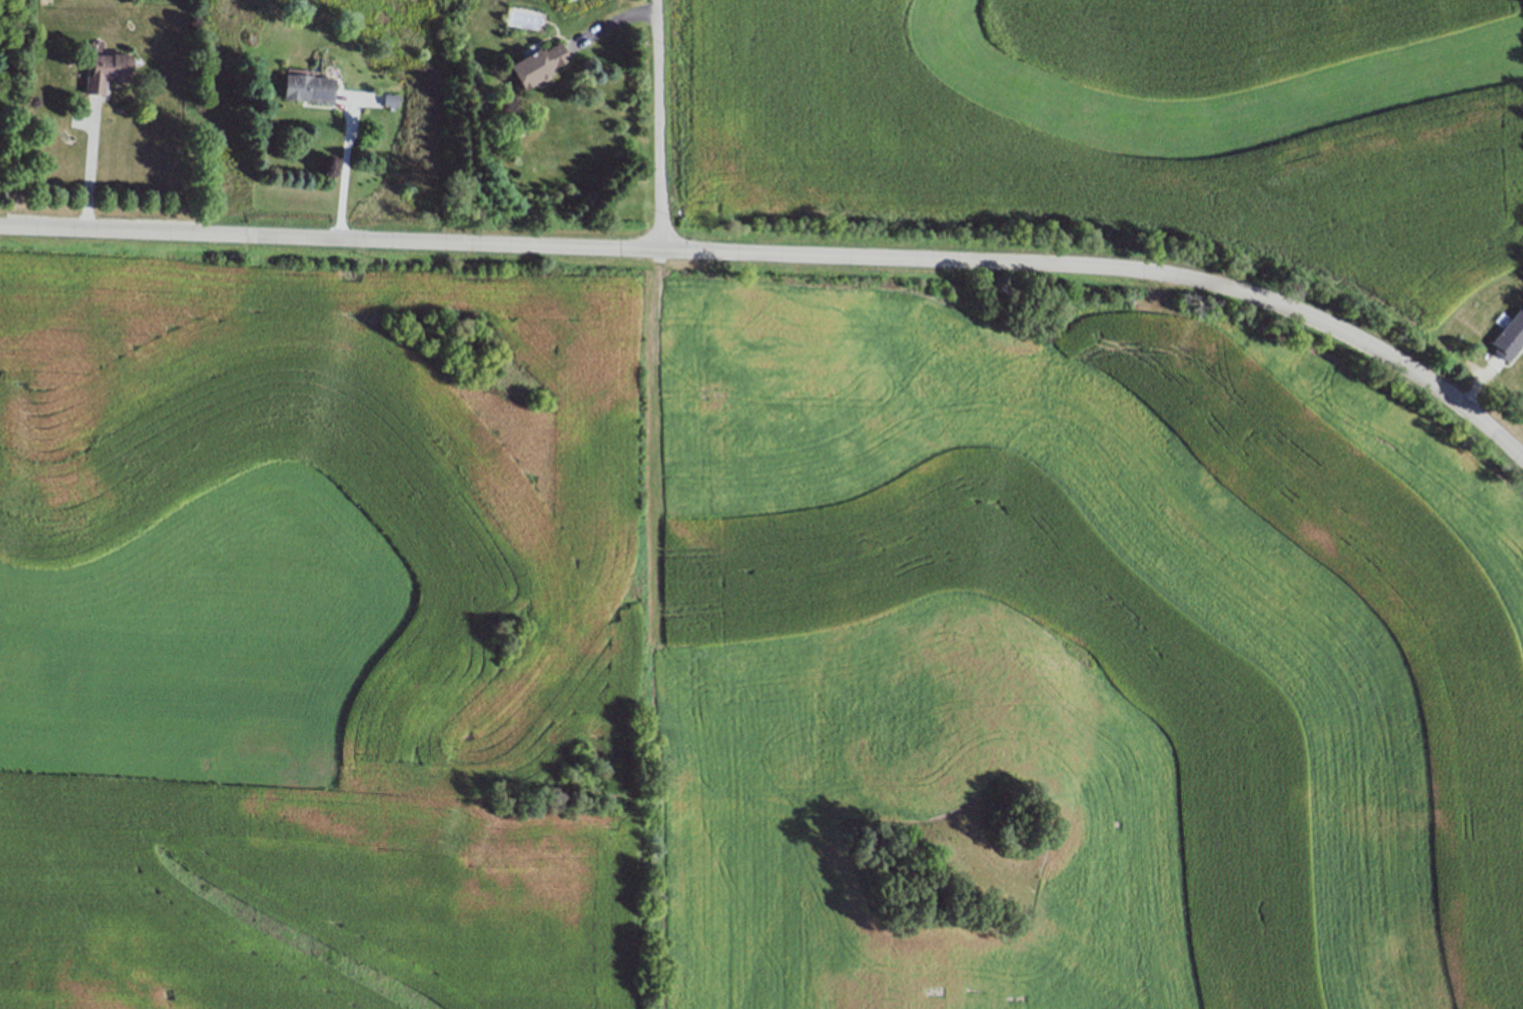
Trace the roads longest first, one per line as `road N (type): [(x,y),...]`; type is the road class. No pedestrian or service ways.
road 1 (residential): [(0,229),(1143,271),(1235,290),(1354,338),(1431,383),(1522,458)]
road 2 (residential): [(660,249),(656,0)]

